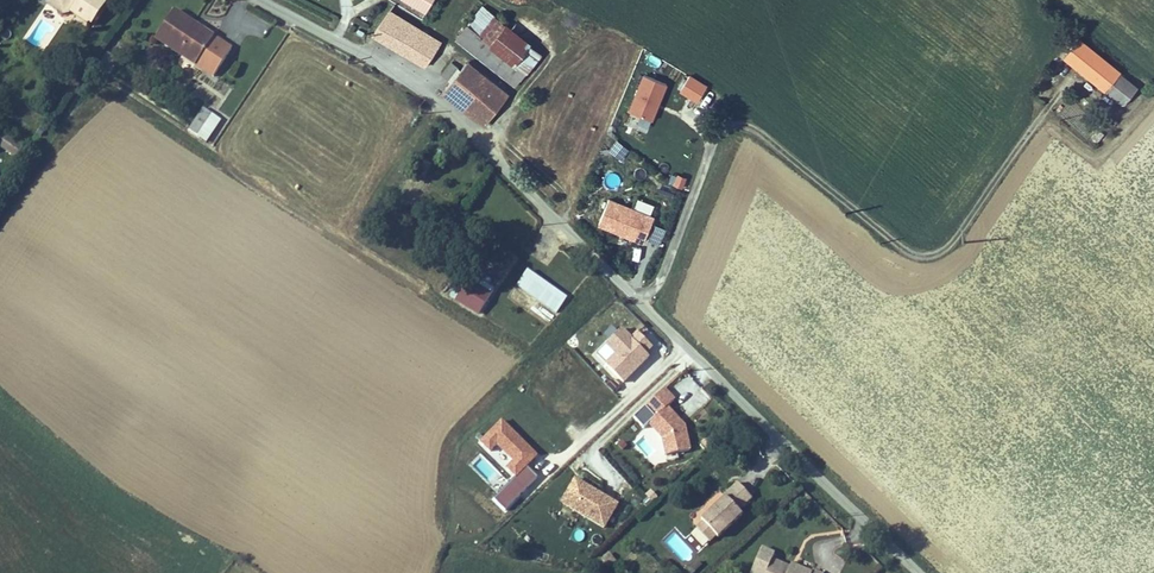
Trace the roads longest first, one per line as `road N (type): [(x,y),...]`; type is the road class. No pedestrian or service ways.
road 1 (unclassified): [(259,0),(434,100),(506,161),(921,572)]

